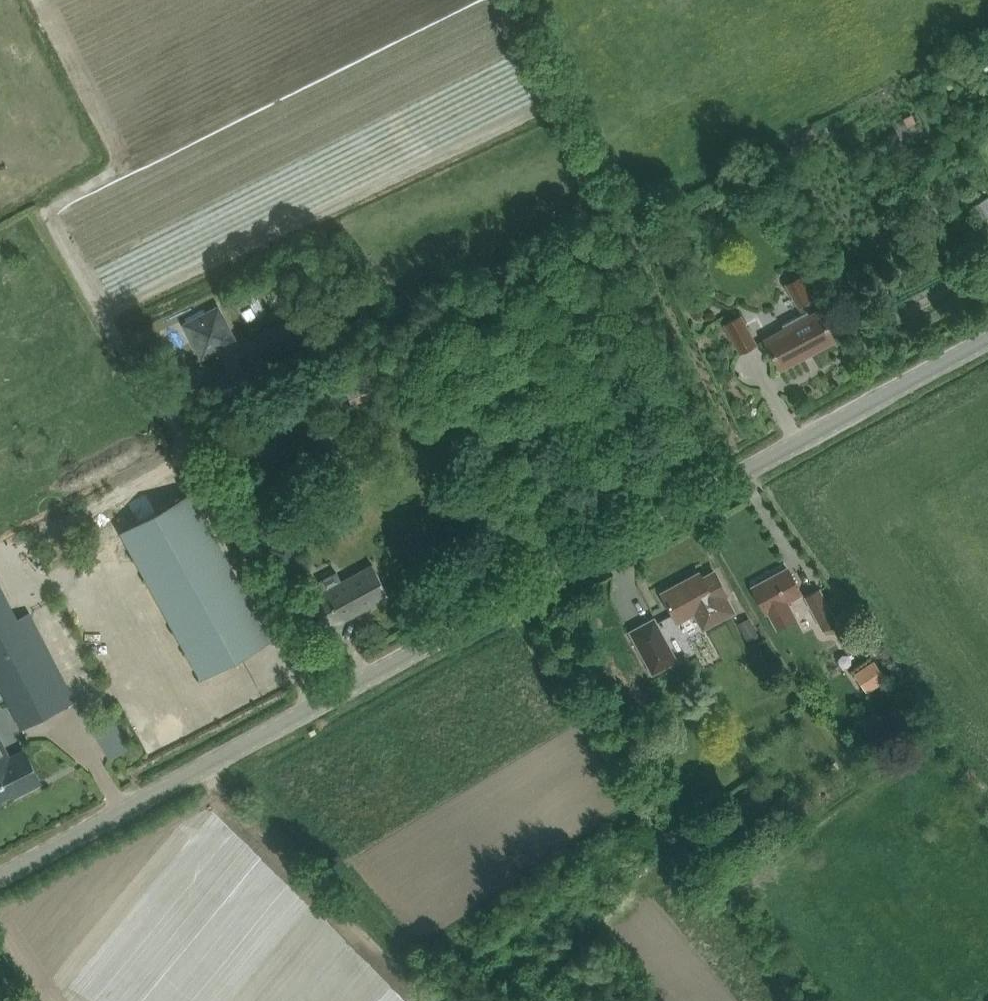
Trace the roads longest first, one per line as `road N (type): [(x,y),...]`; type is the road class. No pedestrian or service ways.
road 1 (unclassified): [(0,880),(987,340)]

